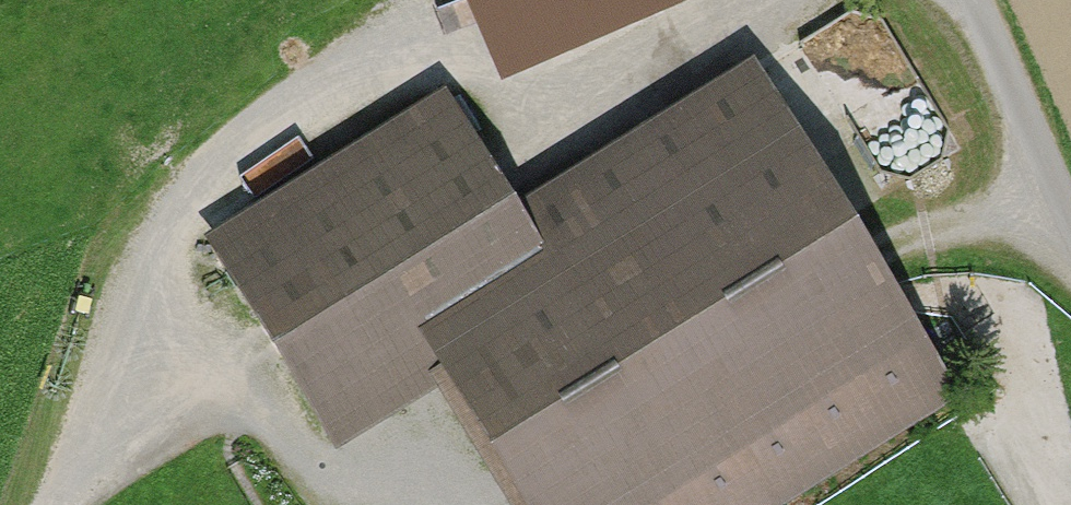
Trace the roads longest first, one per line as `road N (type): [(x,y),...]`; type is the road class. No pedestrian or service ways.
road 1 (track): [(63,504),(164,289),(275,133),(451,47),(561,89),(748,0)]
road 2 (track): [(164,289),(329,504)]
road 3 (track): [(978,0),(1070,200)]
road 4 (track): [(347,504),(417,468),(440,504)]

